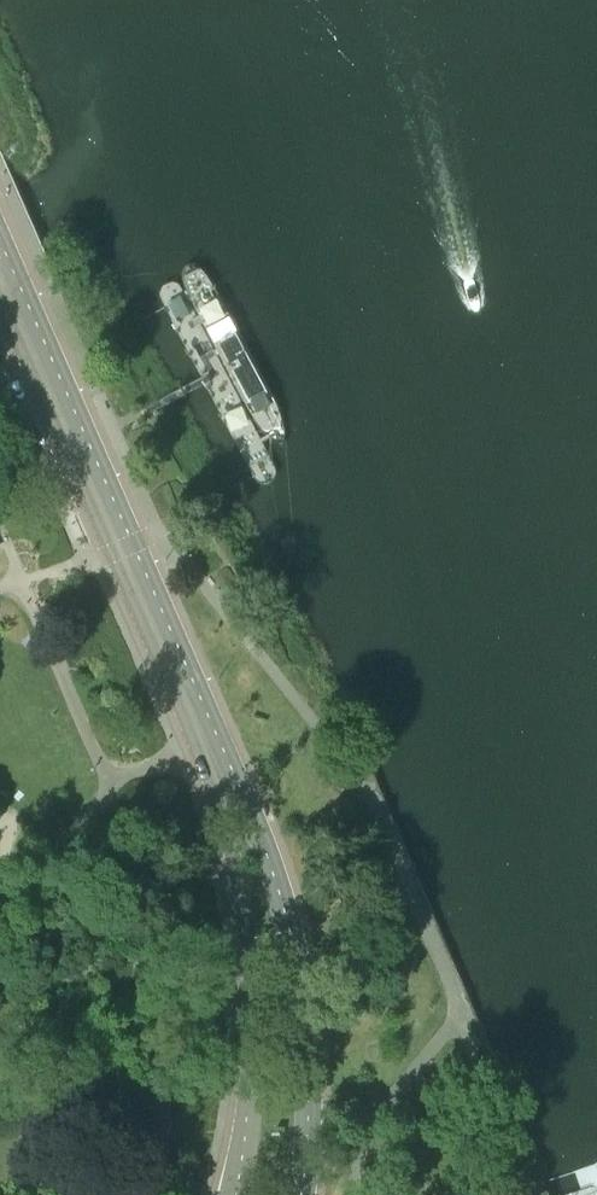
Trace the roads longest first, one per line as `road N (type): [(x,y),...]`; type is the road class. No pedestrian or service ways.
road 1 (secondary): [(301,1194),(308,1045),(273,873),(0,237)]
road 2 (secondary): [(0,303),(194,749),(226,843),(250,1015),(234,1194)]

